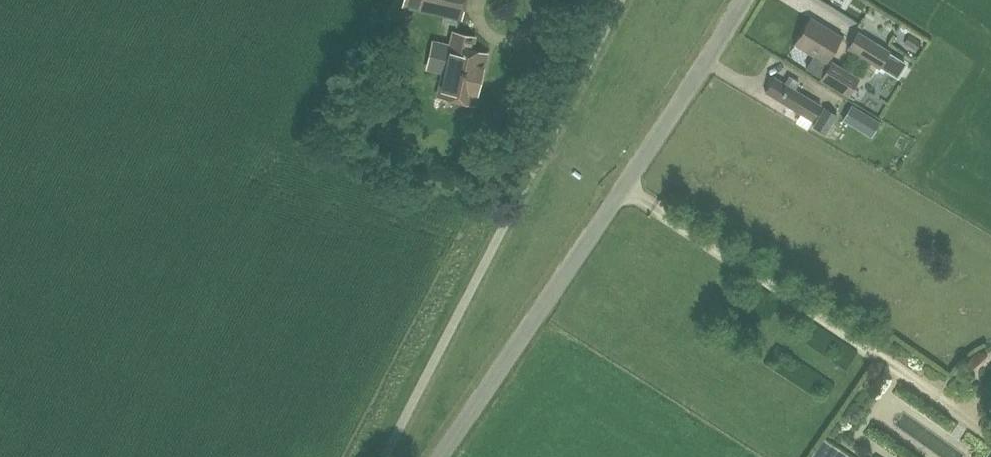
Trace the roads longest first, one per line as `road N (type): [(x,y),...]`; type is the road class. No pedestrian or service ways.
road 1 (unclassified): [(437,456),(740,0)]

